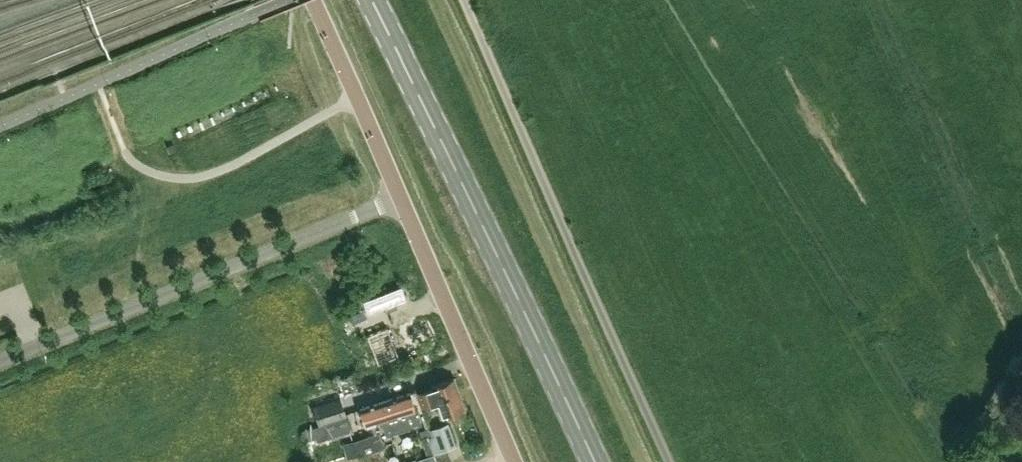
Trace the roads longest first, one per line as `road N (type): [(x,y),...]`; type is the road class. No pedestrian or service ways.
road 1 (secondary): [(599,461),(374,0)]
road 2 (unclassified): [(463,0),(664,461)]
road 3 (unclassified): [(0,361),(401,199)]
road 4 (unclassified): [(513,461),(401,199)]
road 5 (unclassified): [(401,199),(313,0)]

